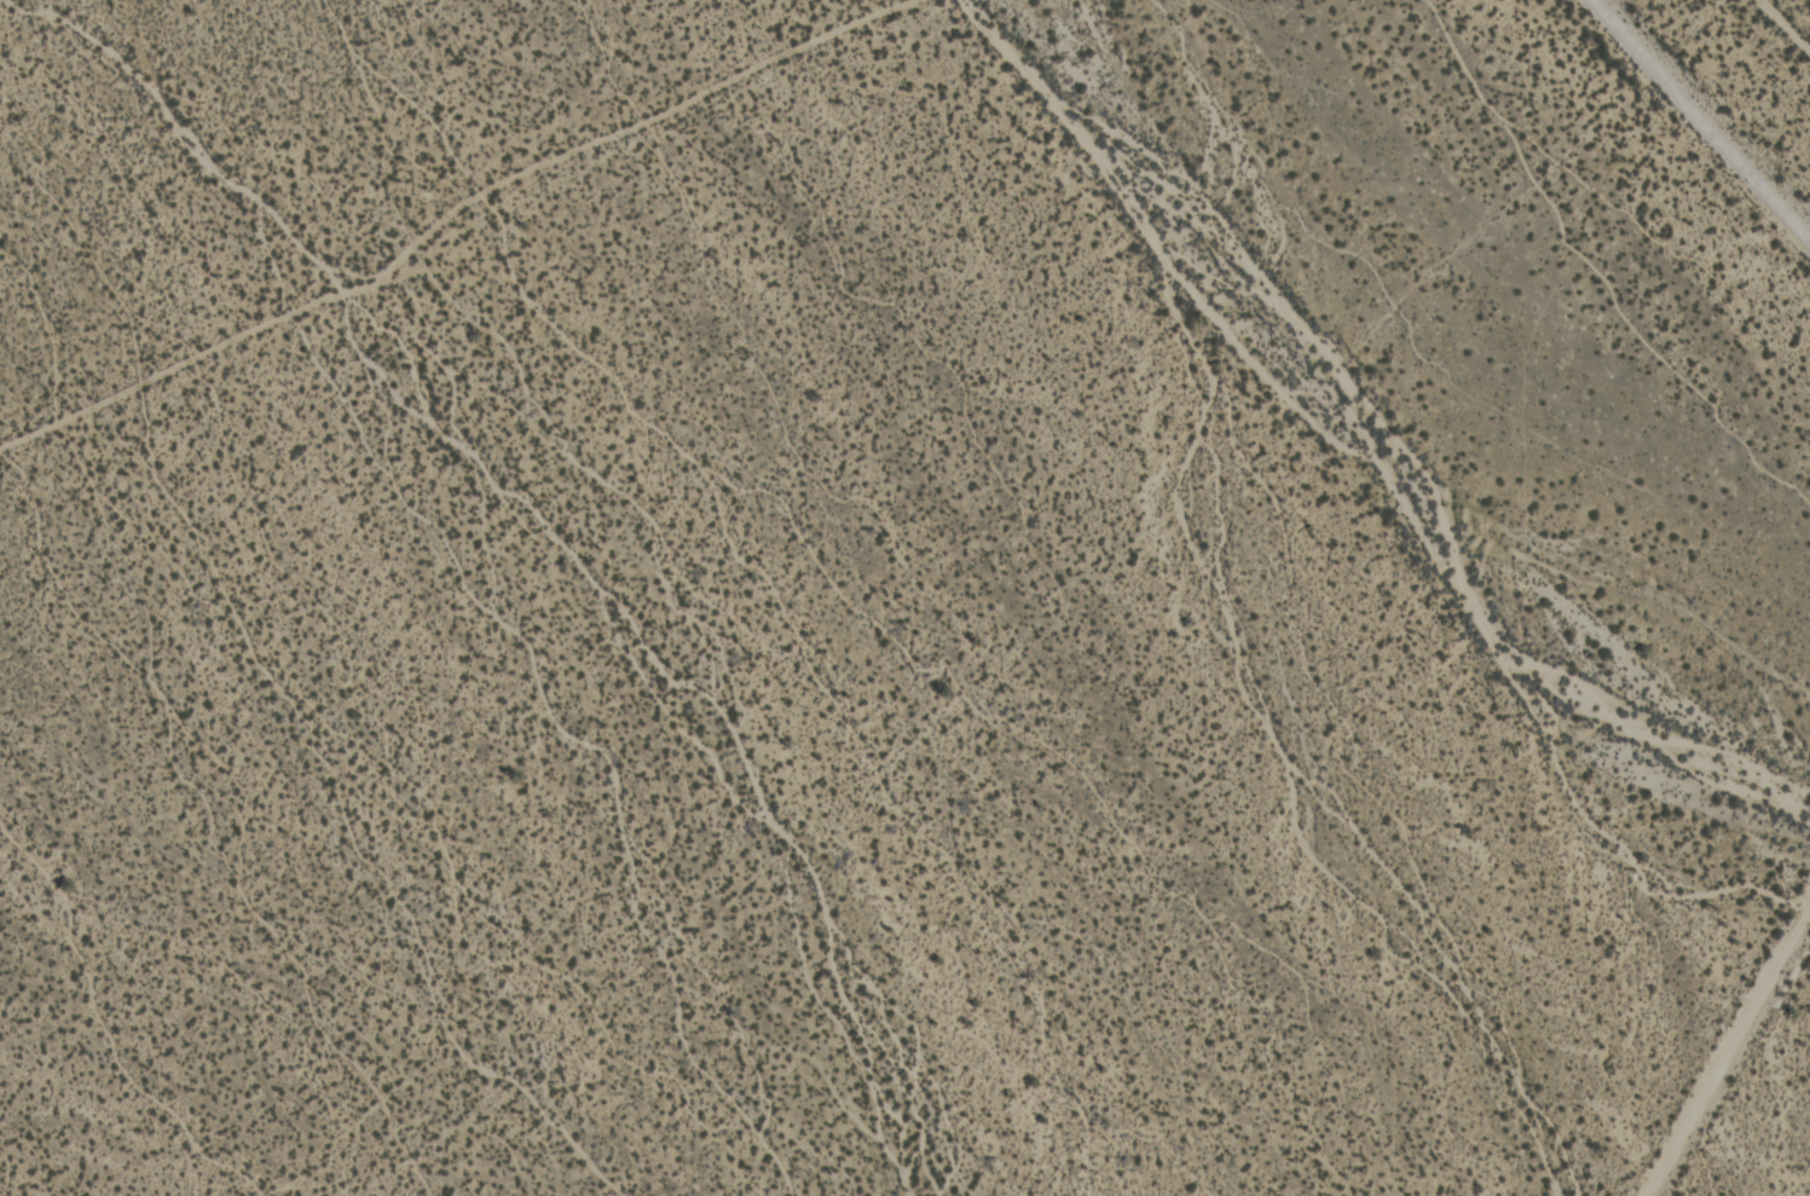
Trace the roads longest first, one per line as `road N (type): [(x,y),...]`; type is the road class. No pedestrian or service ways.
road 1 (track): [(1653,1195),(1809,910)]
road 2 (track): [(1595,0),(1809,242)]

